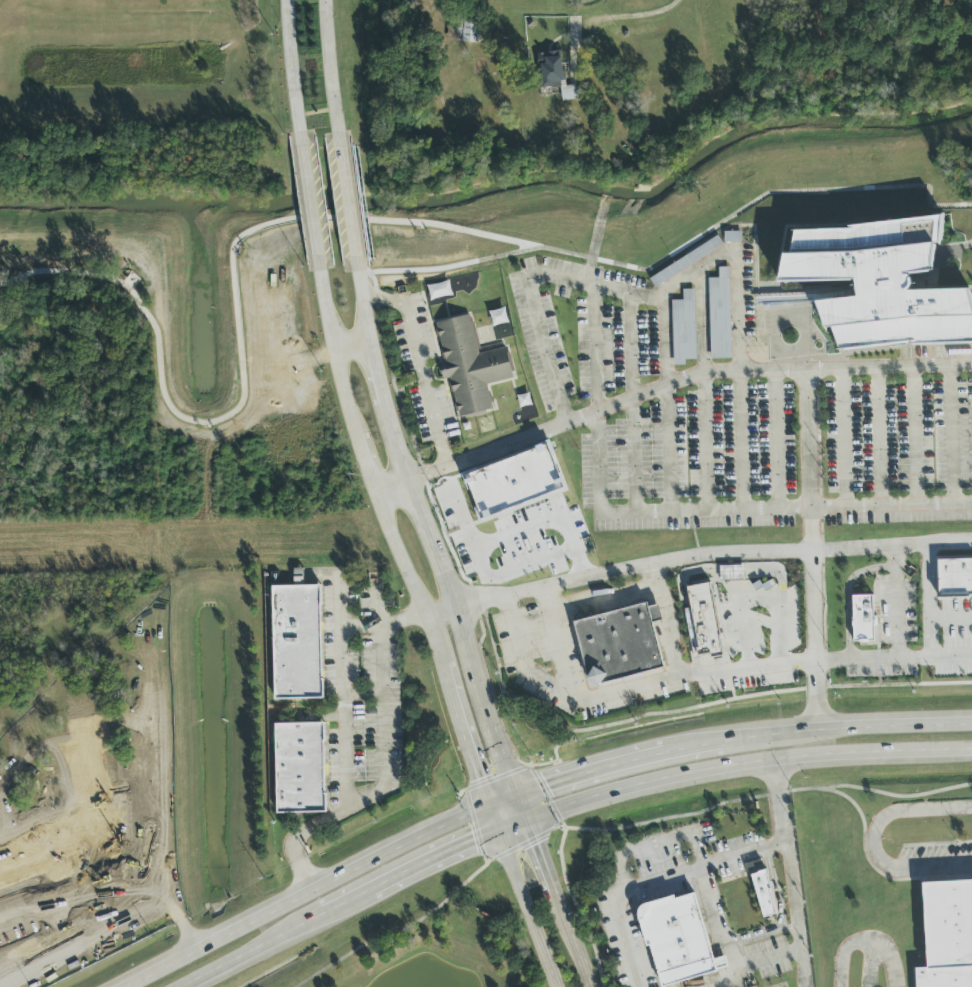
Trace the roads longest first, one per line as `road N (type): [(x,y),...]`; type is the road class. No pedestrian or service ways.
road 1 (primary): [(488,803),(123,986)]
road 2 (primary): [(638,783),(771,757),(971,750)]
road 3 (secondary): [(498,747),(407,480)]
road 4 (primary): [(971,721),(864,725),(693,749)]
road 5 (secondary): [(426,614),(499,827)]
road 6 (primary): [(693,749),(520,792)]
road 7 (secondary): [(499,827),(557,986)]
road 8 (primary): [(179,986),(318,914)]
road 9 (secondary): [(320,272),(352,424)]
road 10 (secondary): [(407,480),(367,337)]
road 11 (primary): [(366,890),(499,827)]
road 12 (secondary): [(357,274),(336,131)]
road 13 (secondary): [(299,134),(320,272)]
road 14 (secondary): [(374,490),(426,614)]
road 15 (secondary): [(288,0),(299,134)]
road 16 (secondary): [(336,131),(324,0)]

